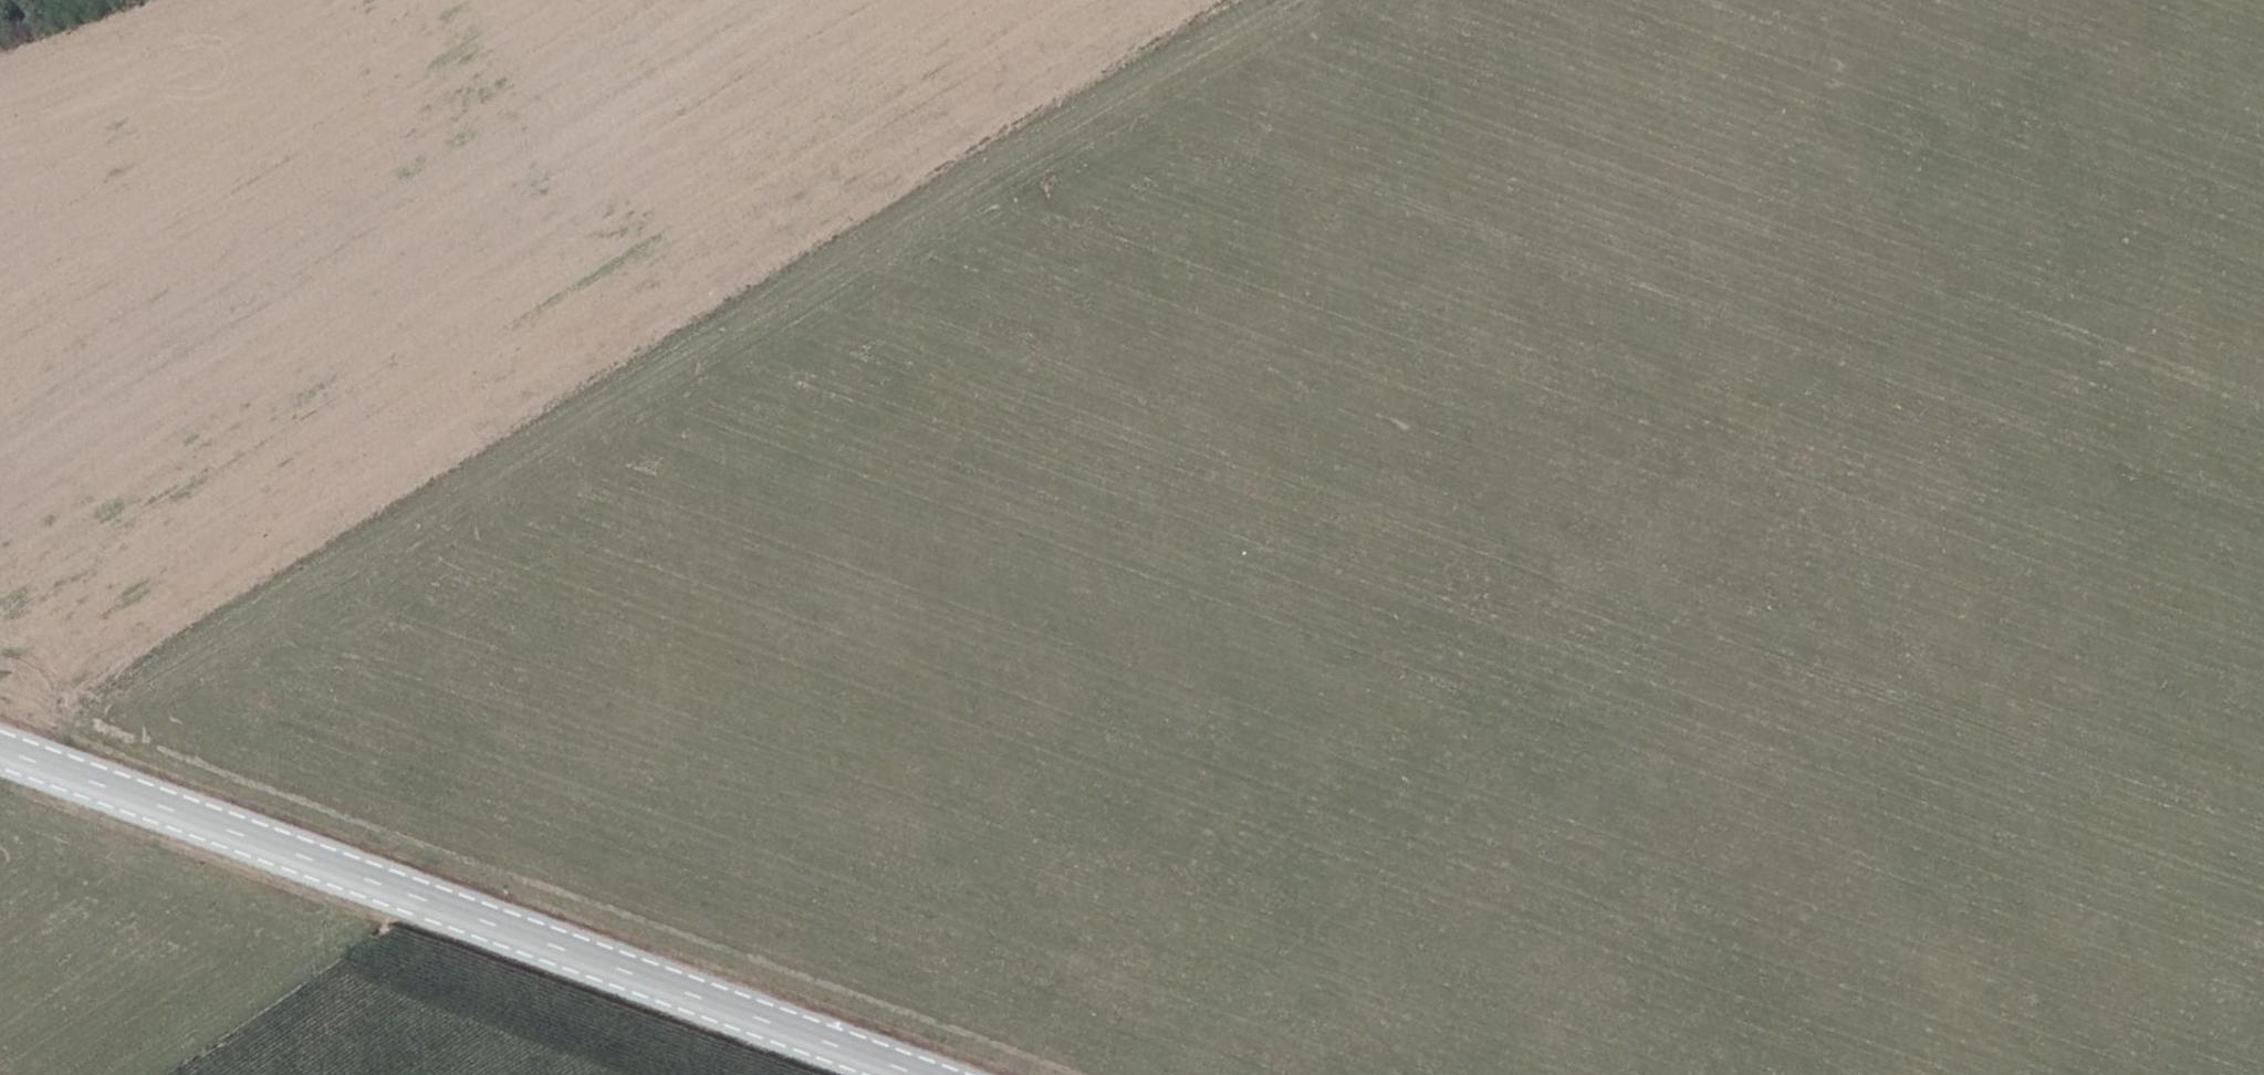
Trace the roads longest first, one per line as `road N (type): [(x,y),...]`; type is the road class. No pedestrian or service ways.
road 1 (secondary): [(0,740),(938,1074)]

